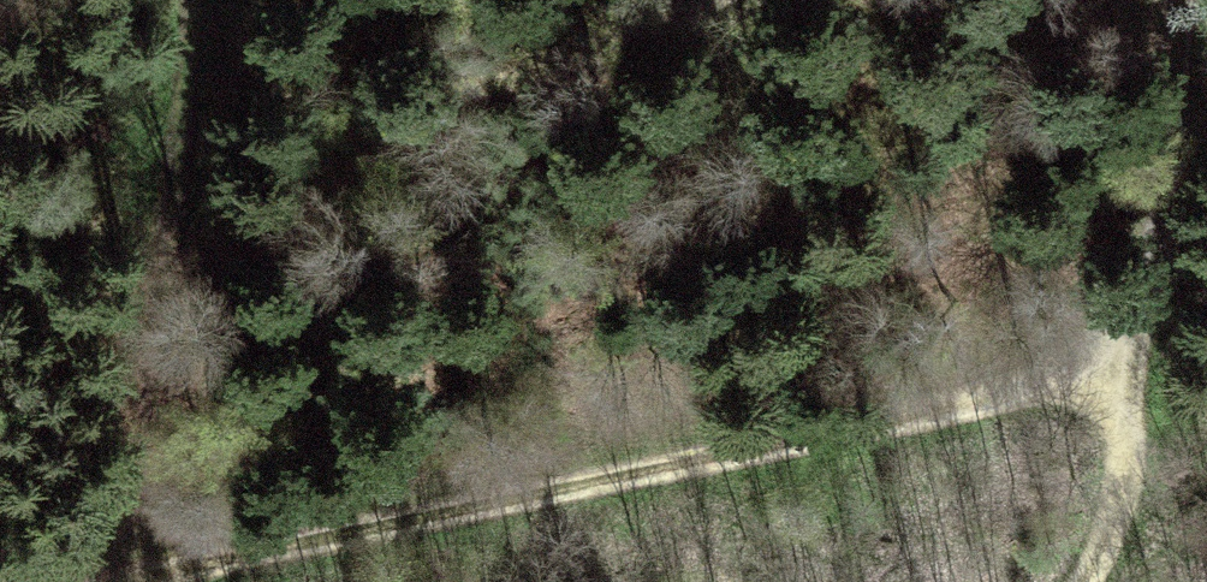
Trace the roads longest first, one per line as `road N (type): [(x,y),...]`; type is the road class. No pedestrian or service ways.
road 1 (track): [(119,581),(1125,367)]
road 2 (track): [(1181,0),(1163,174),(1125,367),(1125,474),(1077,581)]
road 3 (track): [(185,0),(163,261),(152,575)]

